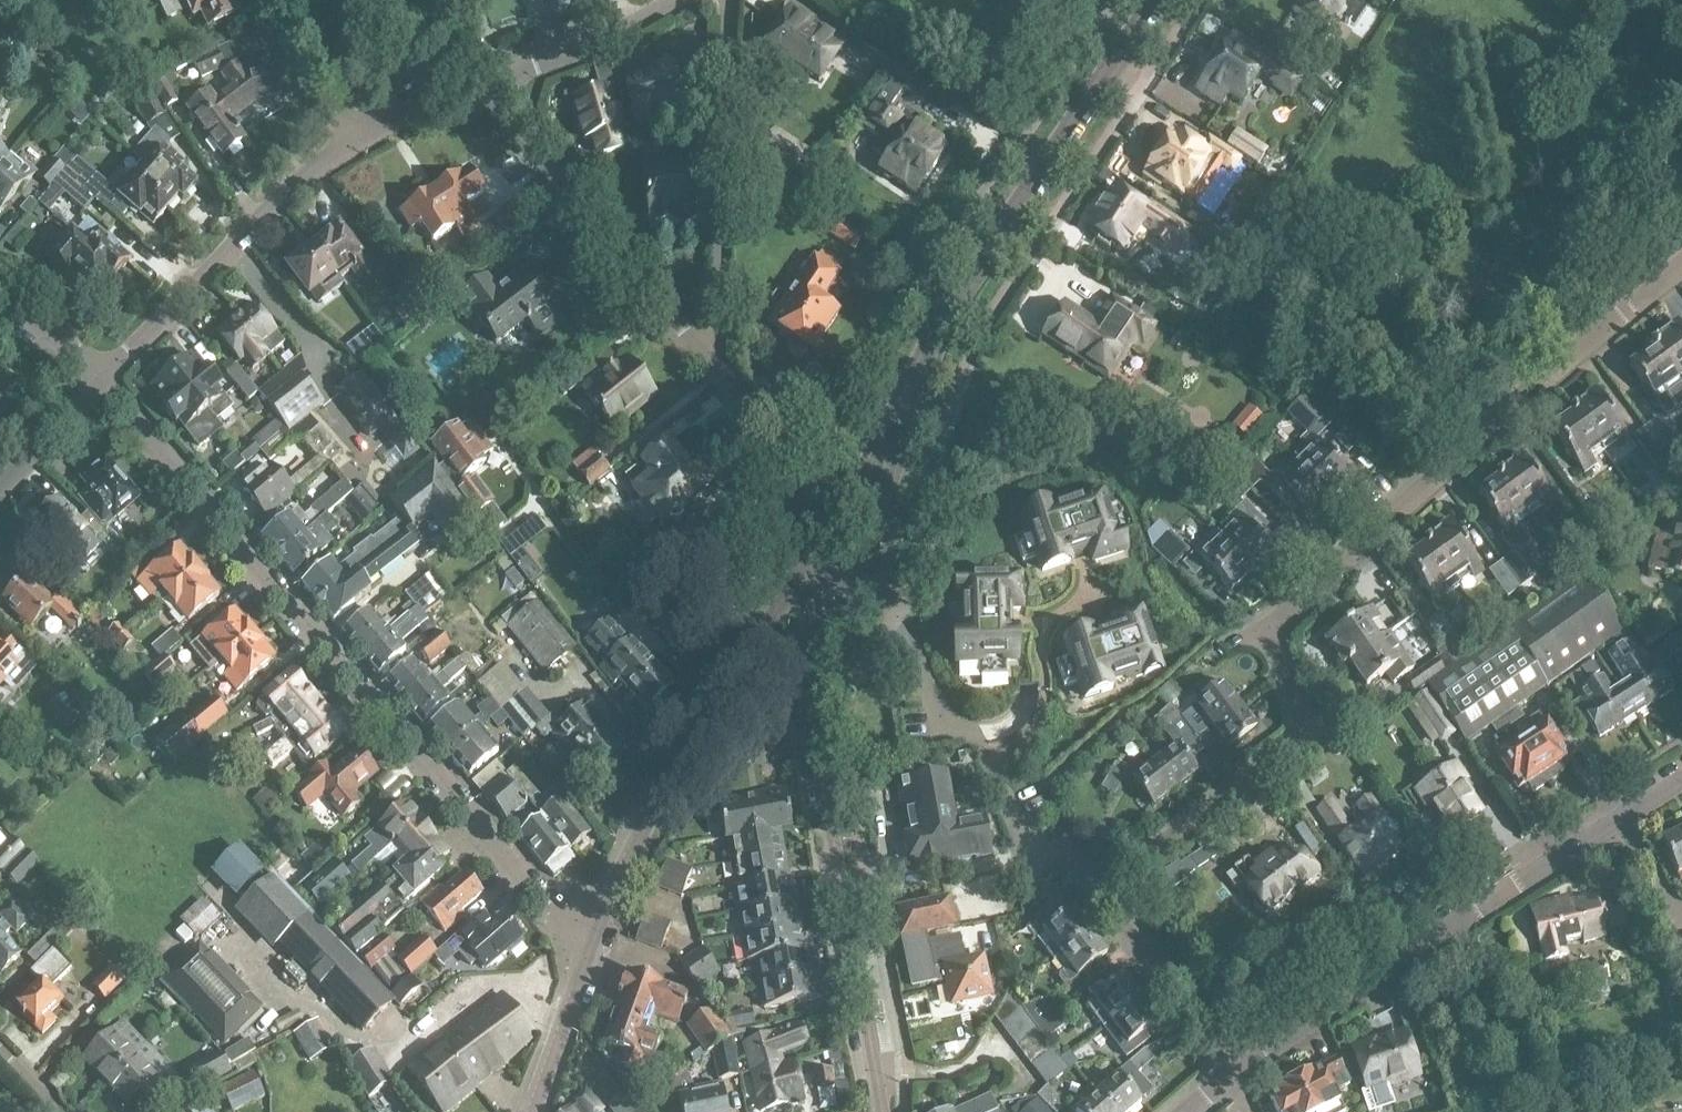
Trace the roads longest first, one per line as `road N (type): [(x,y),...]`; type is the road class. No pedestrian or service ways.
road 1 (residential): [(1094,883),(1296,744),(1299,718),(1266,629),(1681,267)]
road 2 (residential): [(585,959),(94,382)]
road 3 (tertiary): [(879,1111),(802,672),(801,638),(813,609),(848,584)]
road 4 (tertiary): [(1228,1074),(1346,984),(1681,779)]
road 5 (secondary): [(913,388),(946,313),(1157,0)]
road 6 (residential): [(877,572),(935,706),(976,735),(1027,837),(1065,853),(1094,883)]
road 7 (residential): [(94,382),(359,131)]
road 8 (residential): [(710,356),(730,0)]
road 9 (residential): [(710,356),(553,167),(496,80)]
road 10 (secondary): [(706,700),(585,959)]
road 11 (residential): [(706,700),(534,502)]
road 12 (residential): [(1228,1074),(1094,883)]
road 13 (residential): [(814,503),(710,356)]
road 14 (secondary): [(805,561),(706,700)]
road 15 (secondary): [(585,959),(528,1111)]
road 16 (residential): [(359,131),(496,80)]
road 17 (residential): [(359,131),(298,0)]
road 18 (residential): [(0,485),(94,382)]
road 19 (residential): [(496,80),(620,26)]
road 20 (secondary): [(881,507),(910,430),(913,388)]
road 21 (secondary): [(913,388),(883,420),(849,491)]

